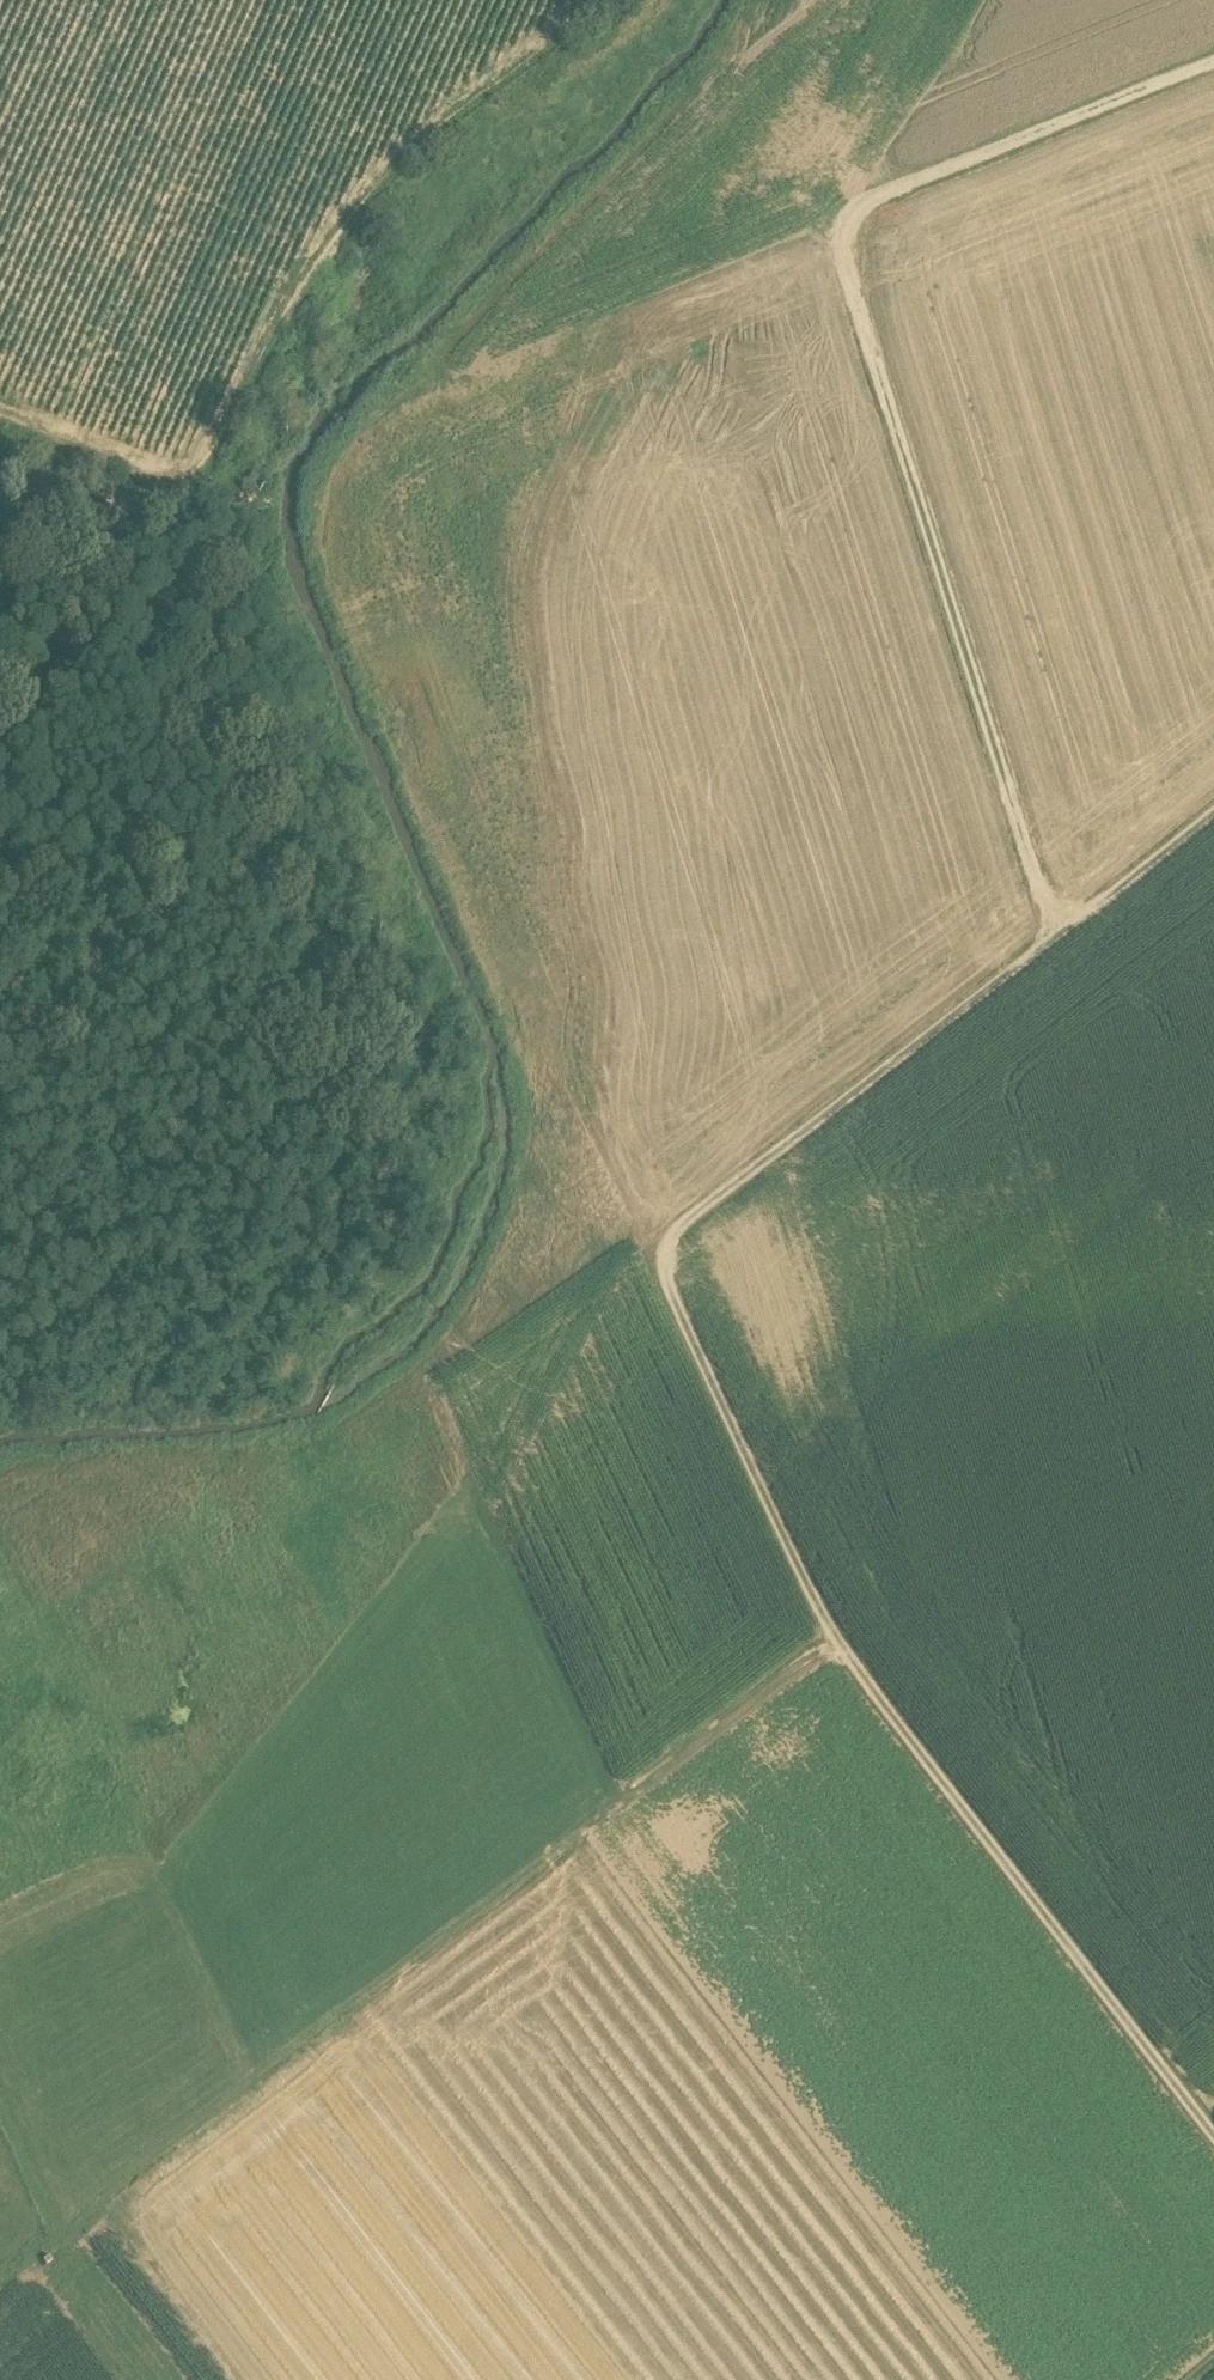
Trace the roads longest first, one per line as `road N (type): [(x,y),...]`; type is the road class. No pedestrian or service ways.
road 1 (track): [(1213,2137),(809,1598),(761,1471),(659,1261),(1213,838)]
road 2 (track): [(1213,75),(850,232),(1068,952)]
road 3 (track): [(0,2280),(841,1642)]

